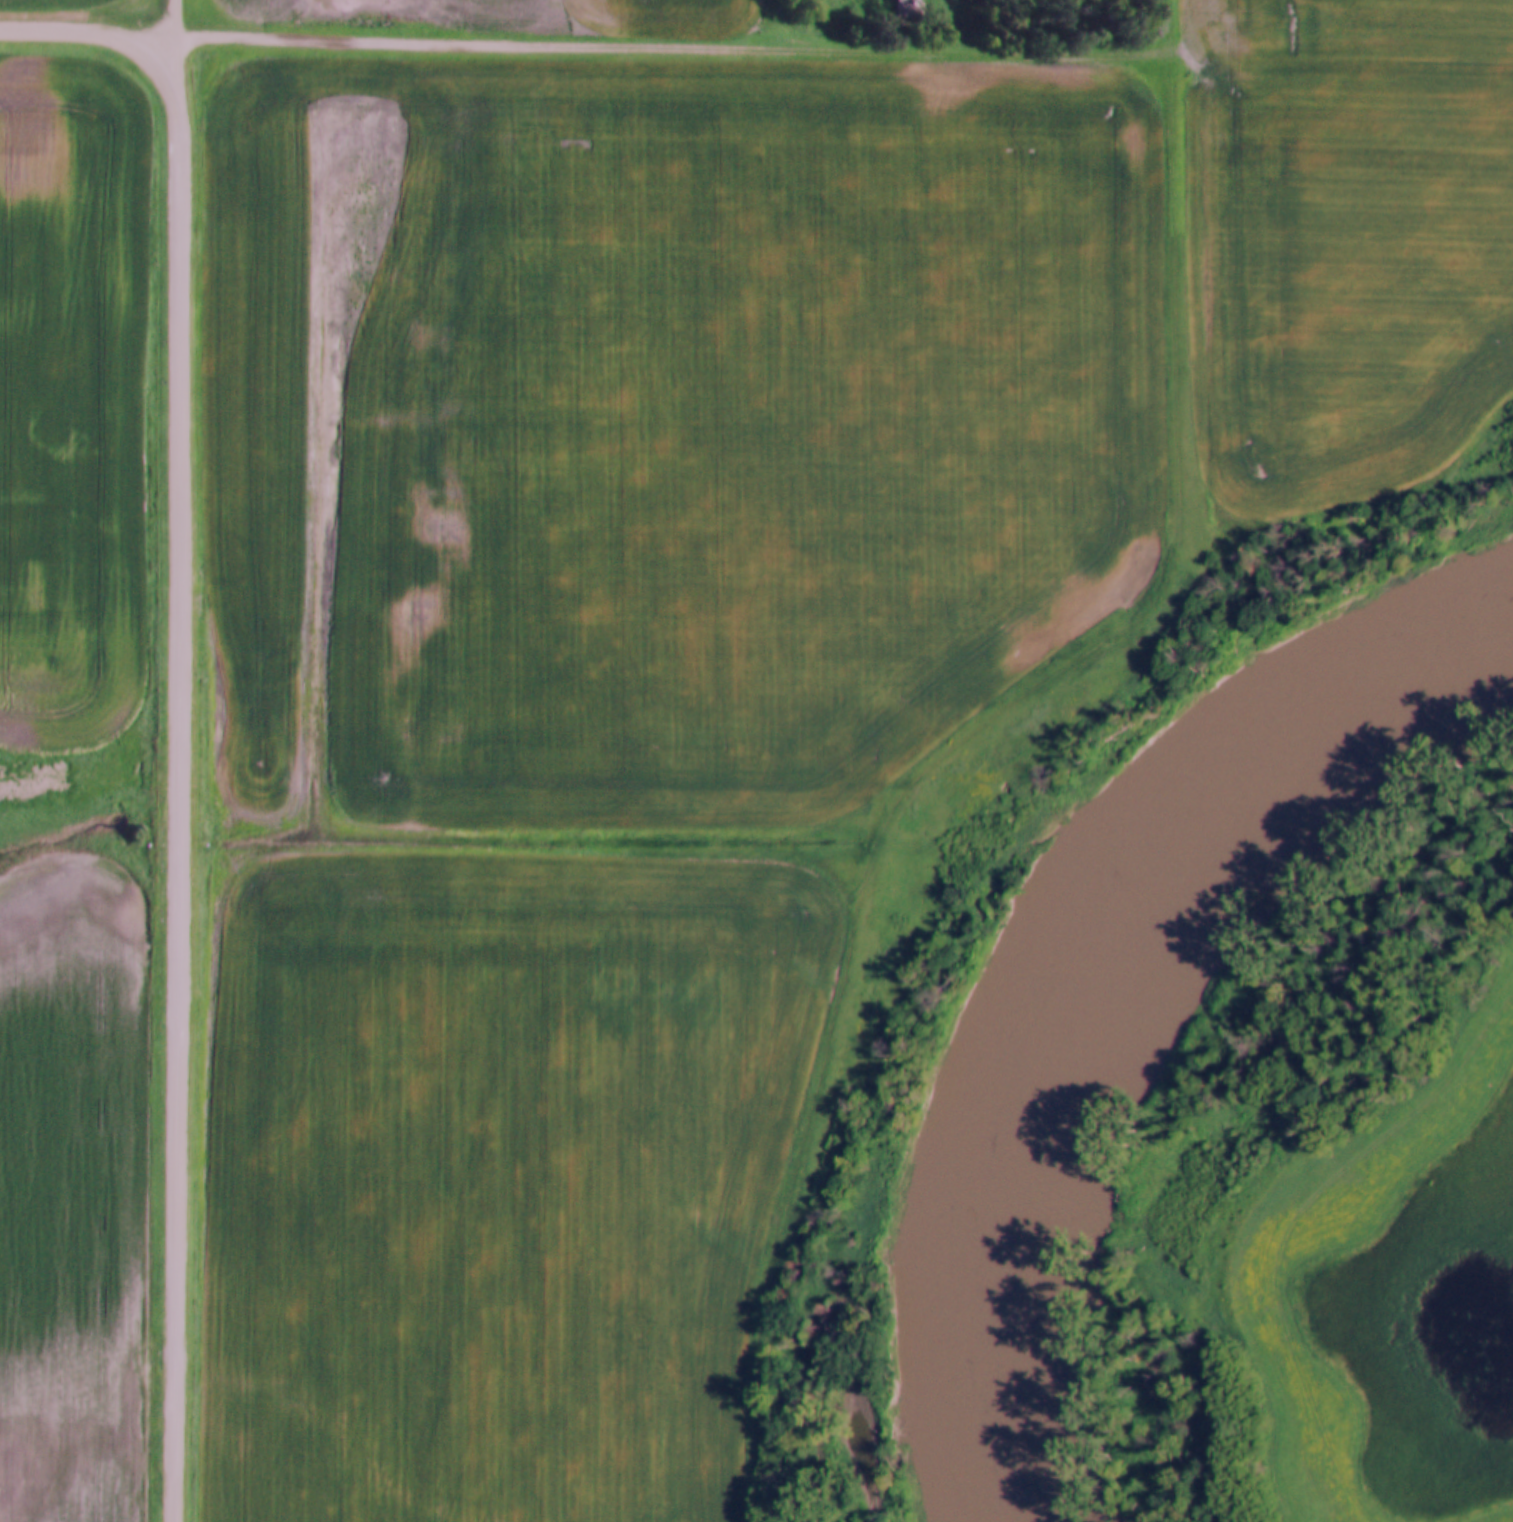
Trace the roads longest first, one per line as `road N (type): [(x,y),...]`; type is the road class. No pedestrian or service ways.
road 1 (tertiary): [(178,1521),(183,119)]
road 2 (track): [(183,43),(1079,63),(1155,43),(1170,25),(1171,0)]
road 3 (tertiary): [(183,119),(155,65),(122,44),(0,37)]

